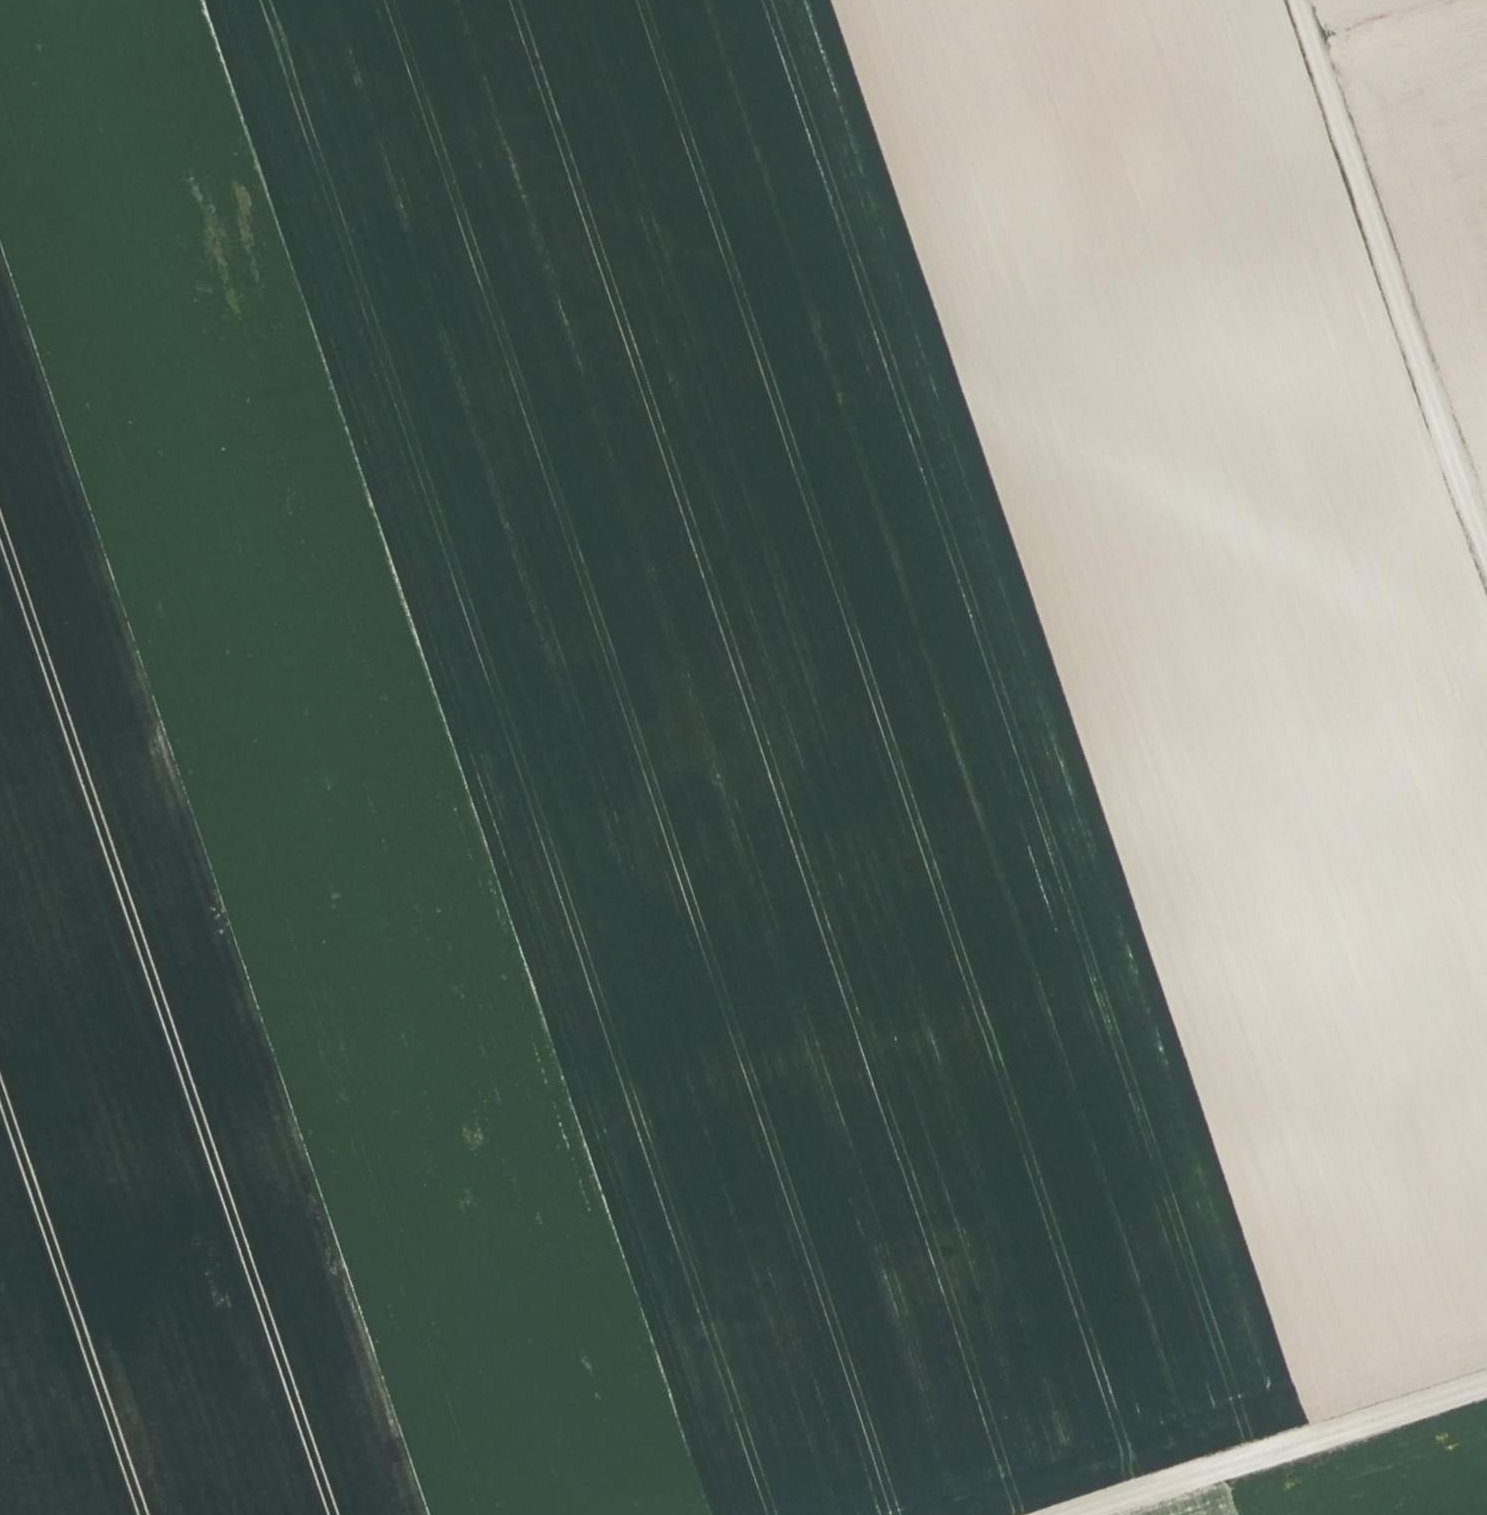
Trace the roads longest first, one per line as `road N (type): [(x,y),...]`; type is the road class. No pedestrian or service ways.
road 1 (track): [(1486,554),(1298,0)]
road 2 (track): [(1072,1514),(1486,1382)]

